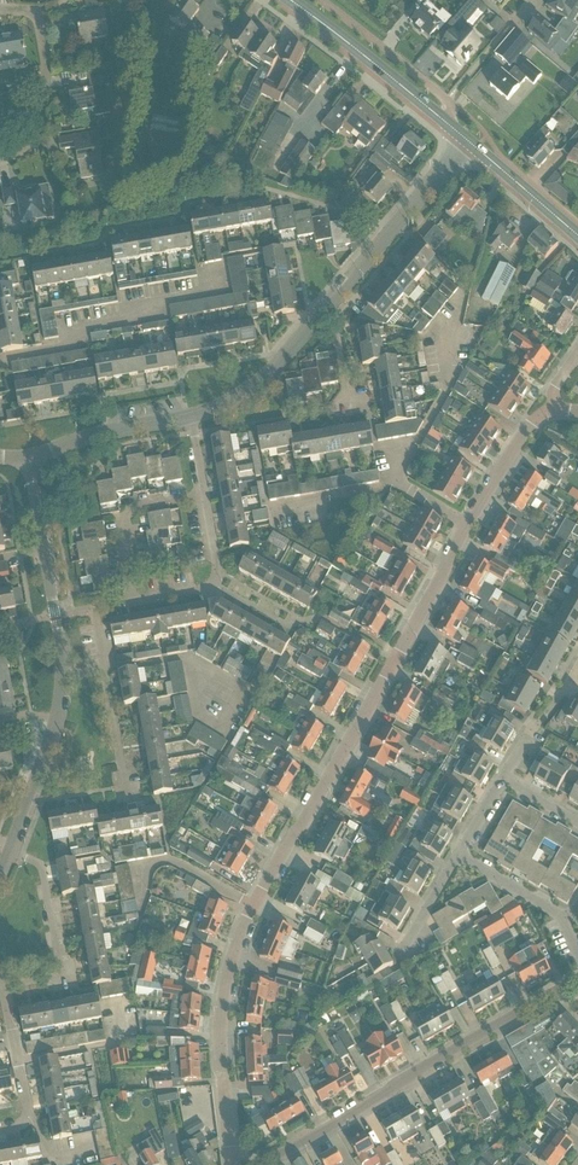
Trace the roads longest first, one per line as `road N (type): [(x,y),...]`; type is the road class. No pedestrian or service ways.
road 1 (residential): [(233,1164),(222,1013),(241,936),(469,526),(529,428),(555,409)]
road 2 (residential): [(260,1164),(577,981)]
road 3 (residential): [(63,673),(29,459)]
road 4 (residential): [(0,874),(57,722),(63,673)]
road 5 (residential): [(0,170),(34,149),(44,119),(41,31),(28,11),(0,10)]
road 6 (residential): [(331,302),(468,141)]
road 7 (primary): [(446,123),(291,0)]
road 8 (residential): [(446,123),(451,102),(319,0)]
road 9 (residential): [(190,419),(216,408),(287,350),(331,302)]
road 10 (residential): [(0,1131),(22,1127),(27,1116),(0,978)]
road 11 (residential): [(134,602),(126,552),(129,505),(205,495)]
road 12 (residential): [(134,602),(205,588),(218,571),(205,495)]
road 13 (residential): [(29,459),(190,419)]
road 14 (primary): [(577,237),(468,141)]
road 15 (residential): [(564,927),(452,858)]
road 16 (residential): [(126,794),(105,670)]

